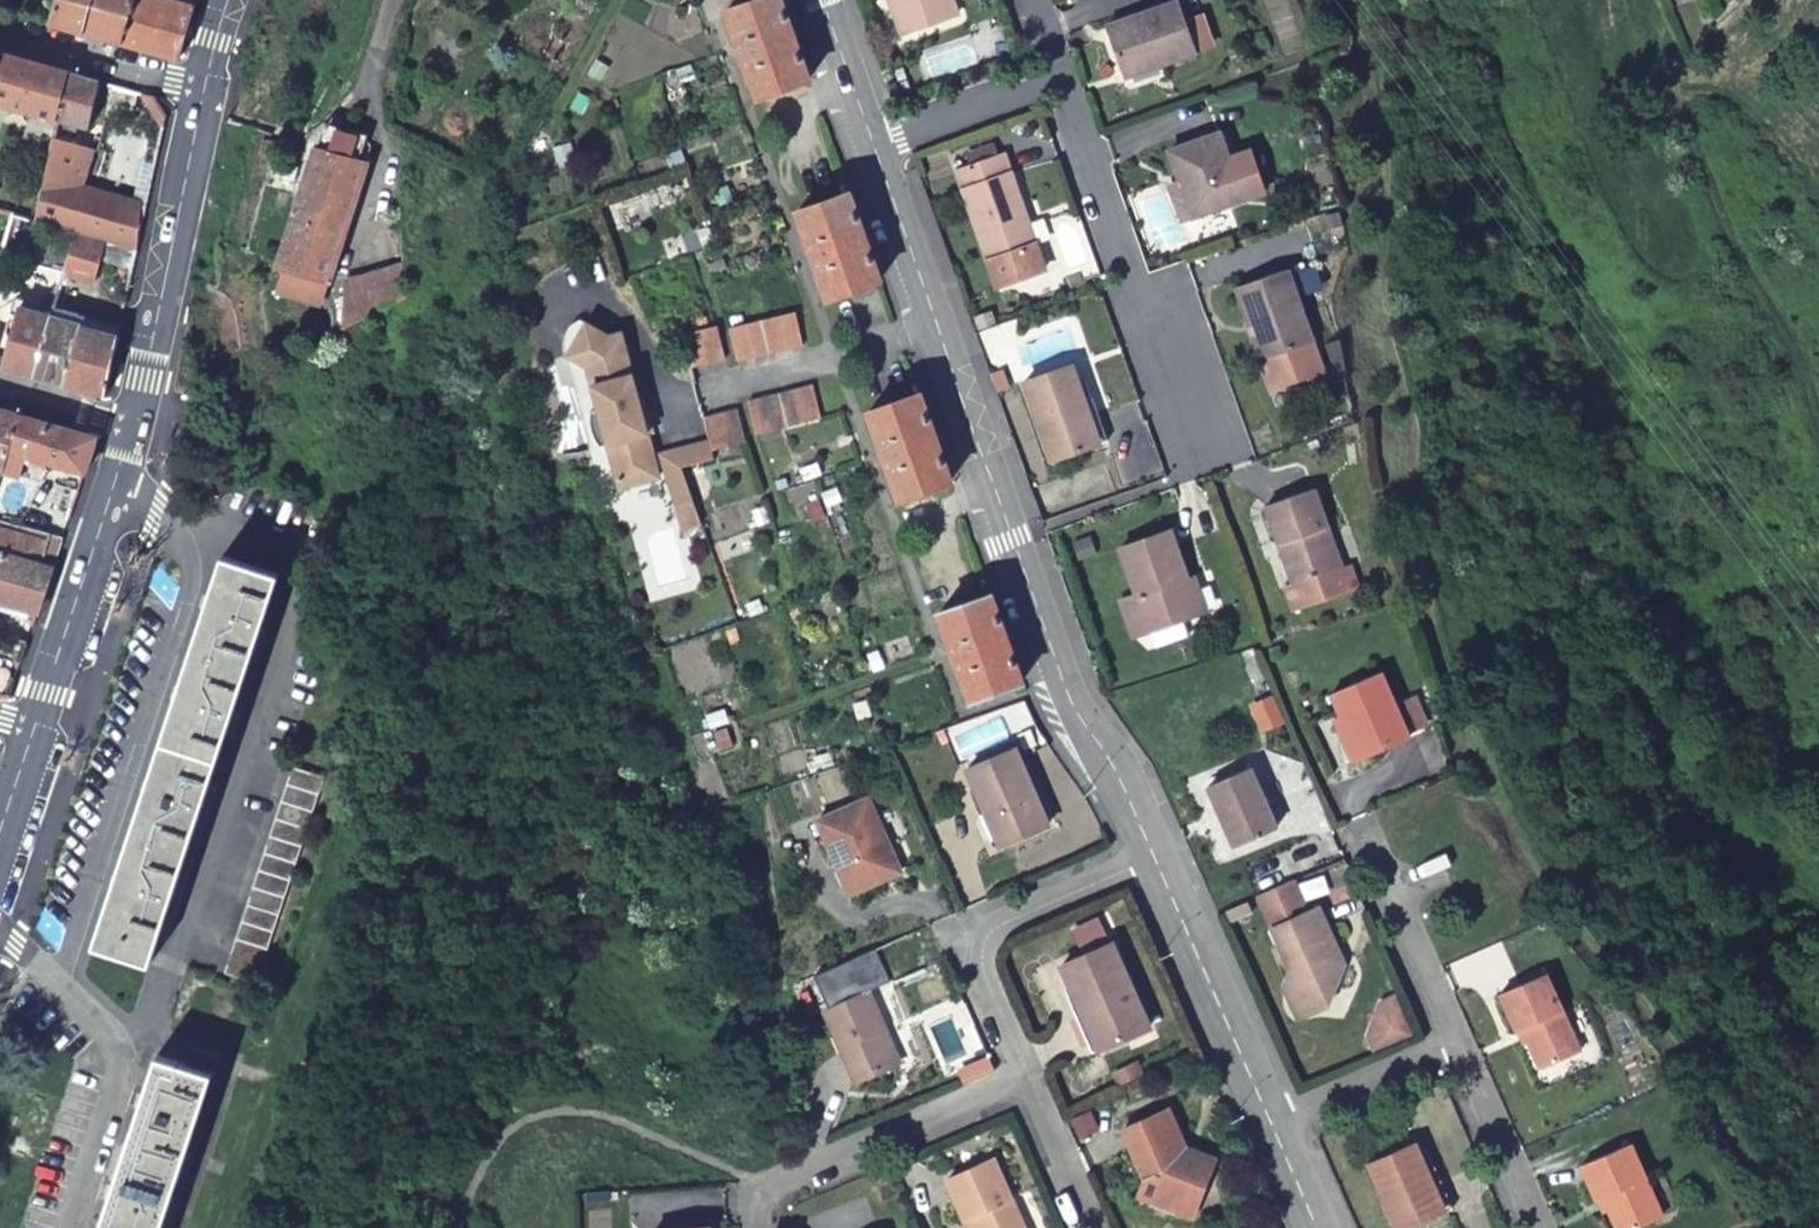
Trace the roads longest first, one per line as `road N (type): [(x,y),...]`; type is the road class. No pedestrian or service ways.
road 1 (residential): [(870,150),(1060,687),(1156,857)]
road 2 (residential): [(1054,77),(1129,279),(1195,421)]
road 3 (residential): [(1156,857),(997,922),(977,939),(976,966),(1022,1082)]
road 4 (residential): [(202,99),(133,429)]
road 5 (residential): [(133,429),(33,733)]
road 6 (residential): [(1156,857),(1272,1126)]
road 7 (residential): [(1361,833),(1452,1043)]
road 8 (residential): [(814,1166),(1022,1082)]
road 9 (residential): [(202,99),(0,36)]
road 10 (residential): [(1452,1043),(1533,1227)]
road 11 (residential): [(1452,1043),(1272,1126)]
road 12 (residential): [(1054,77),(870,150)]
road 13 (residential): [(1022,1082),(1087,1227)]
road 14 (residential): [(821,0),(870,150)]
road 15 (residential): [(0,389),(133,429)]

